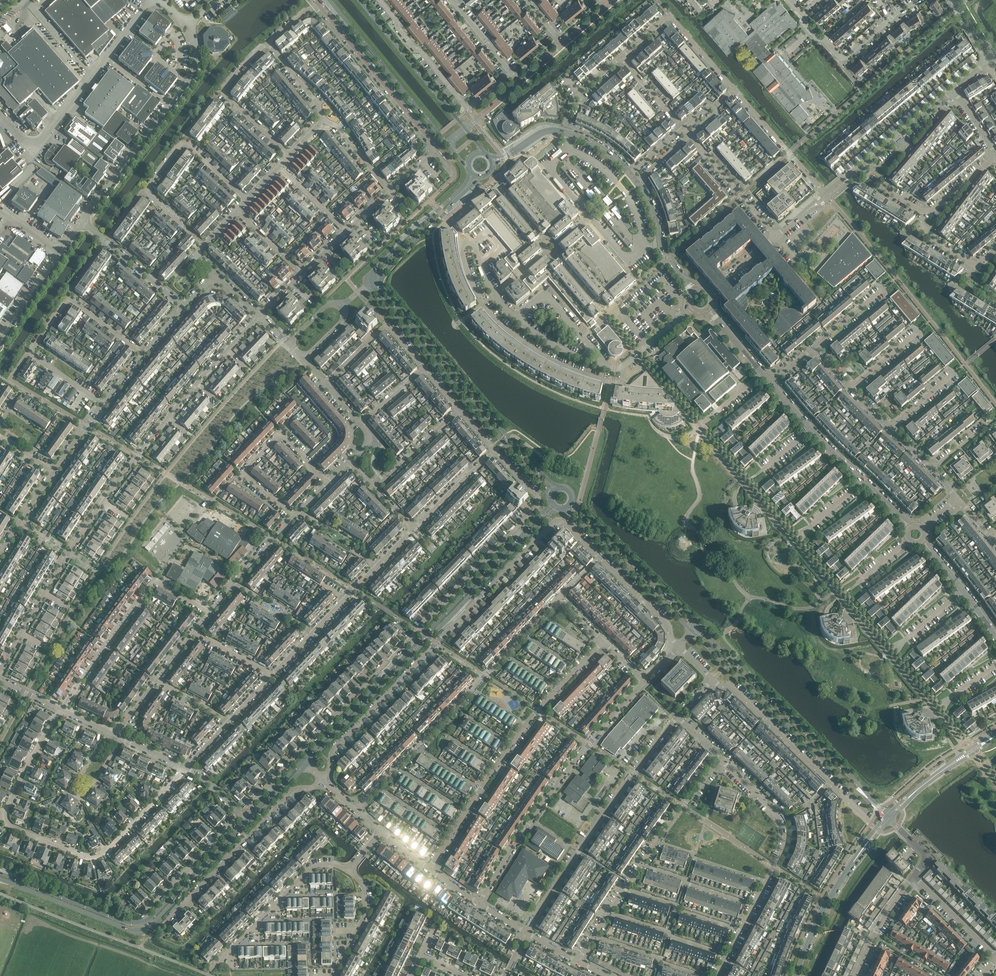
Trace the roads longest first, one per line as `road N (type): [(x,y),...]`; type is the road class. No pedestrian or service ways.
road 1 (residential): [(0,671),(133,459),(260,317)]
road 2 (residential): [(600,559),(564,521),(553,522),(333,751),(321,780)]
road 3 (residential): [(514,530),(248,807)]
road 4 (residential): [(186,768),(97,857),(11,828),(5,813),(13,794),(60,710)]
road 5 (secondary): [(520,536),(303,762)]
road 6 (secondary): [(307,766),(524,540)]
road 7 (residential): [(355,810),(557,601)]
road 8 (residential): [(429,869),(538,710),(601,643)]
road 9 (secondary): [(369,285),(550,493)]
road 10 (residential): [(479,904),(554,788),(641,685)]
road 11 (secondary): [(556,487),(381,280)]
road 12 (residential): [(524,933),(578,848),(677,721)]
road 13 (residential): [(718,975),(786,840),(781,819),(718,761)]
road 14 (tertiary): [(693,633),(877,808)]
road 15 (tertiary): [(877,808),(699,627)]
road 16 (residential): [(474,242),(461,245),(469,273),(483,305),(509,332),(594,377),(619,383),(623,368)]
road 17 (residential): [(391,192),(438,149),(316,6)]
road 18 (residential): [(580,960),(718,761)]
road 19 (unclassified): [(0,113),(33,151),(149,0)]
road 20 (unclassified): [(84,222),(188,83),(197,65),(188,21)]
road 21 (secondary): [(0,879),(135,931),(153,924),(198,878)]
road 22 (secondary): [(194,875),(152,917),(133,924),(0,873)]
road 23 (residential): [(60,710),(149,585),(159,583),(209,613)]
road 24 (residential): [(321,780),(295,789),(164,924)]
road 25 (residential): [(510,73),(466,107),(379,0)]
road 26 (residential): [(294,517),(244,474),(282,433),(327,482)]
road 27 (secondary): [(329,0),(446,143)]
road 28 (residential): [(796,975),(829,900),(887,818)]
road 29 (residential): [(213,968),(306,872),(318,865),(350,870)]
road 30 (tertiary): [(563,509),(693,633)]
road 31 (tertiary): [(699,627),(572,501)]
road 32 (residential): [(844,796),(732,688),(712,680)]
road 33 (secondary): [(465,128),(360,0)]
road 34 (residential): [(827,195),(952,93)]
road 35 (residential): [(288,158),(224,94),(268,43)]
road 36 (residential): [(124,738),(82,798),(71,790),(109,731)]
road 37 (residential): [(103,404),(30,354),(69,300)]
road 38 (secondary): [(471,172),(370,274),(369,285)]
road 39 (residential): [(311,637),(414,529)]
road 40 (secondary): [(381,280),(480,177)]
road 41 (residential): [(881,185),(927,213),(995,156)]
road 42 (residential): [(201,247),(147,190),(186,142)]
road 43 (residential): [(827,195),(734,91)]
road 44 (tertiary): [(887,818),(995,736)]
road 45 (residential): [(775,238),(689,136)]
road 46 (residential): [(804,14),(843,60),(892,18)]
road 47 (residential): [(679,647),(671,627),(600,559)]

